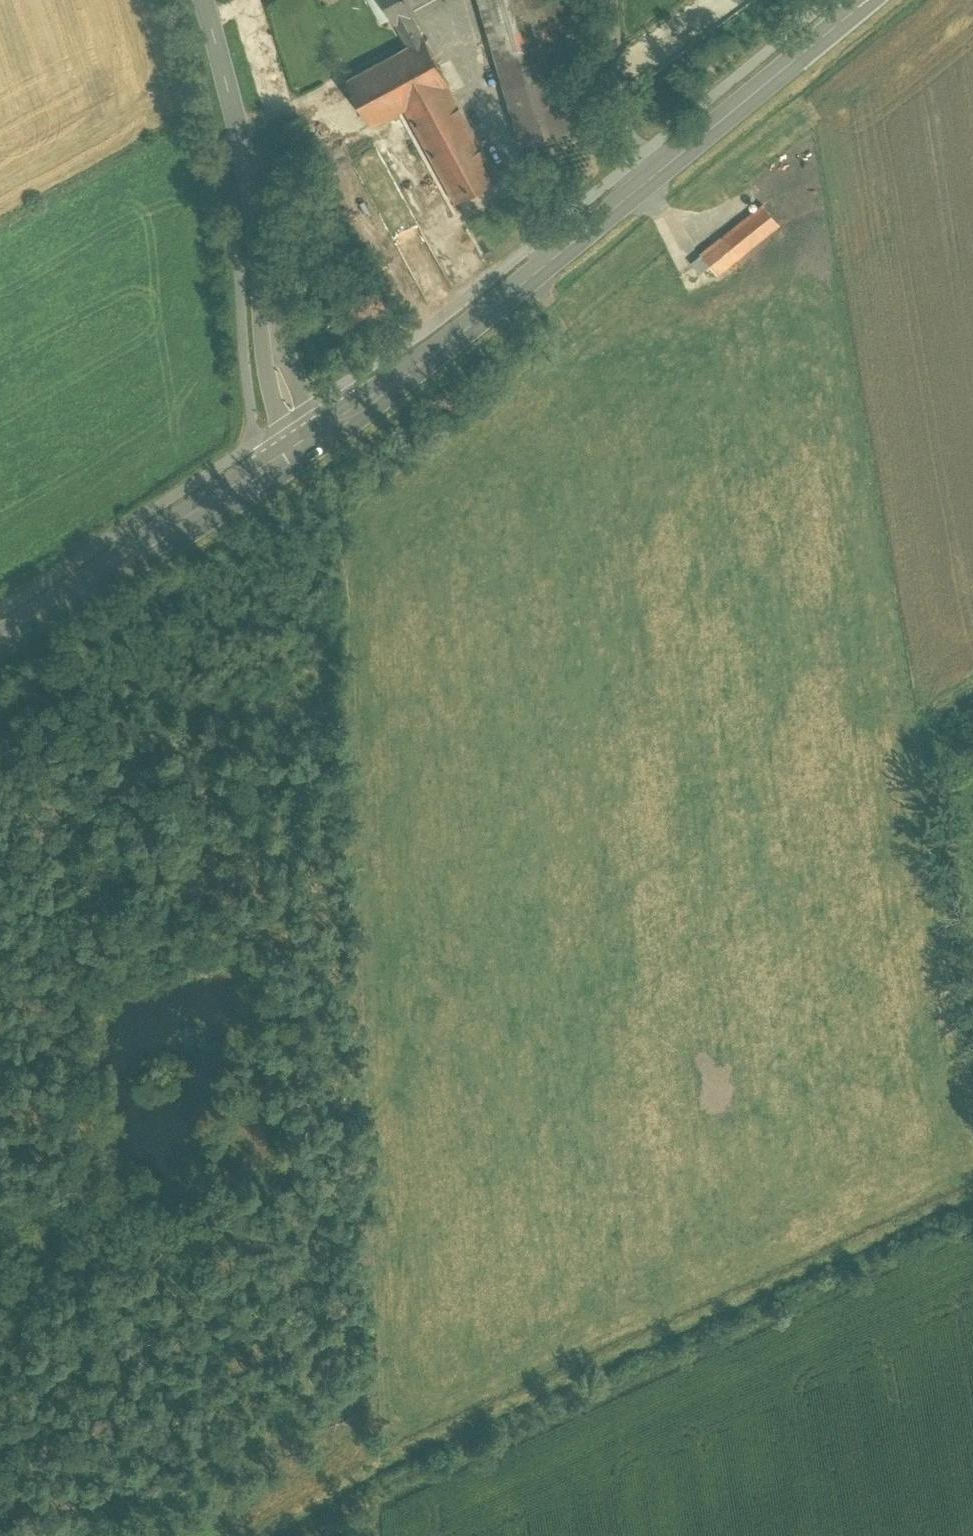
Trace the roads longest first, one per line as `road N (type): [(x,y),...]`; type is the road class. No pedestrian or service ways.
road 1 (primary): [(310,441),(419,364),(871,0)]
road 2 (tertiary): [(310,441),(276,361),(245,149),(204,0)]
road 3 (primary): [(0,641),(310,441)]

